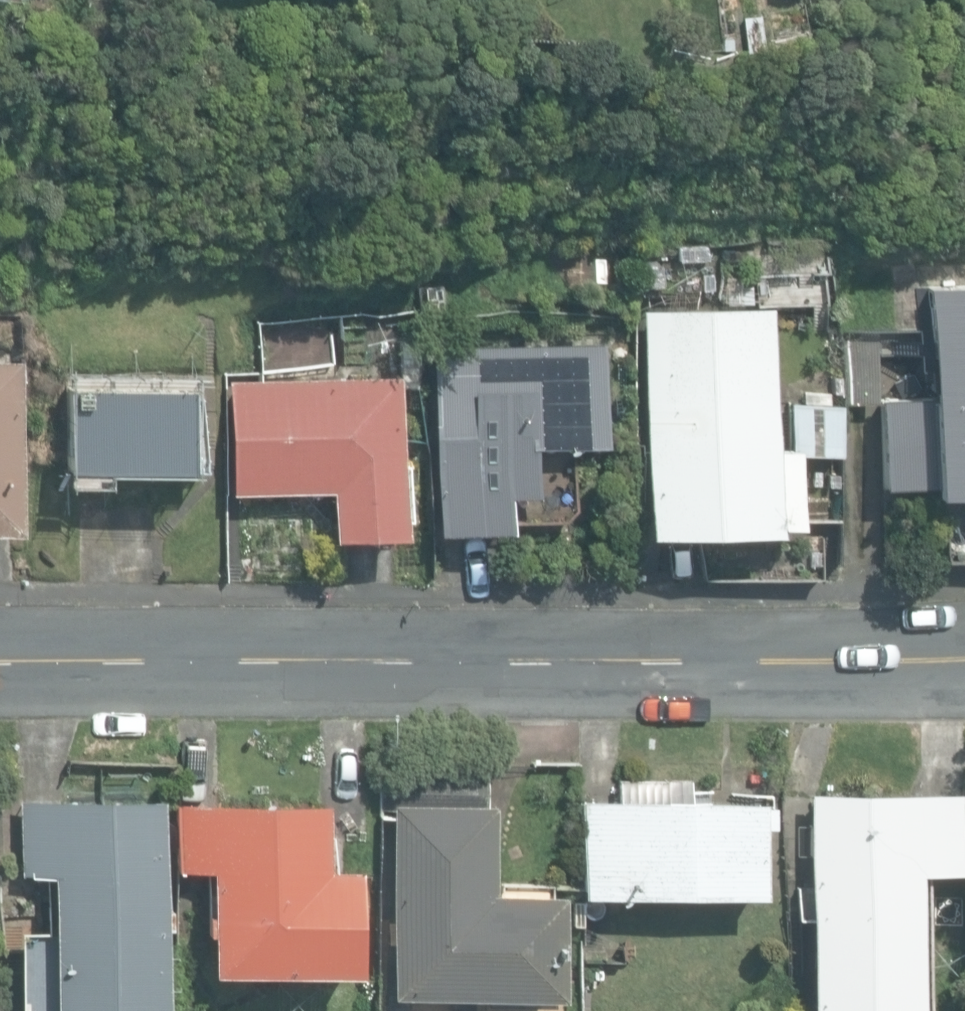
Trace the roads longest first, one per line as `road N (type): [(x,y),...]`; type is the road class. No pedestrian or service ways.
road 1 (tertiary): [(964,667),(0,661)]

